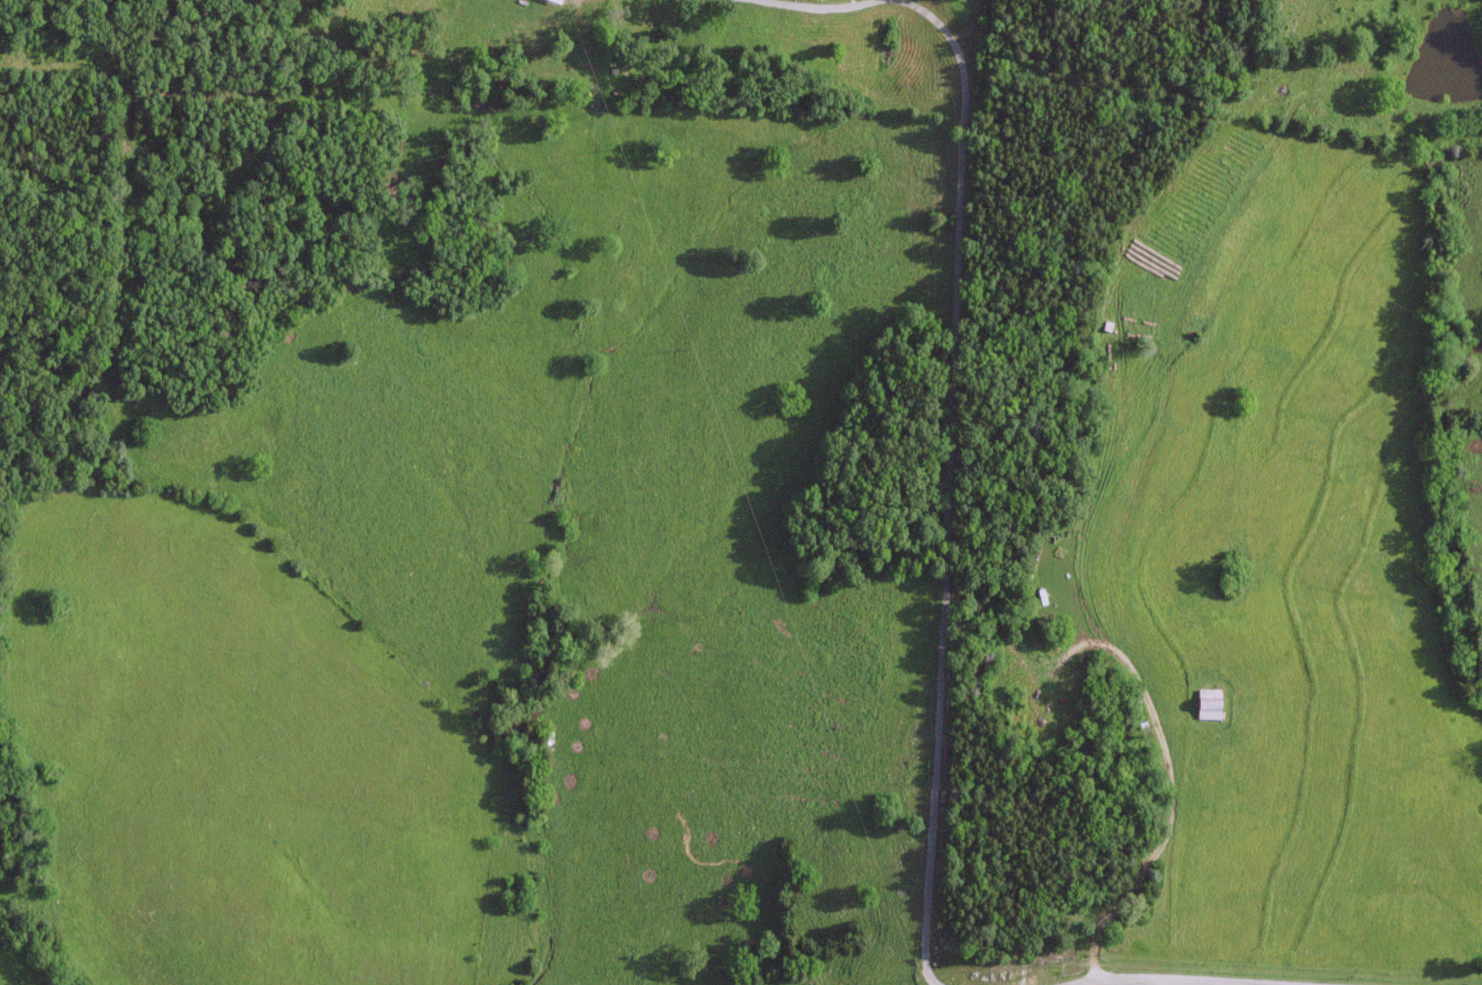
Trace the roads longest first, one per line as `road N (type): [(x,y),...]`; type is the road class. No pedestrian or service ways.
road 1 (secondary): [(1046,984),(1099,968),(1377,984)]

